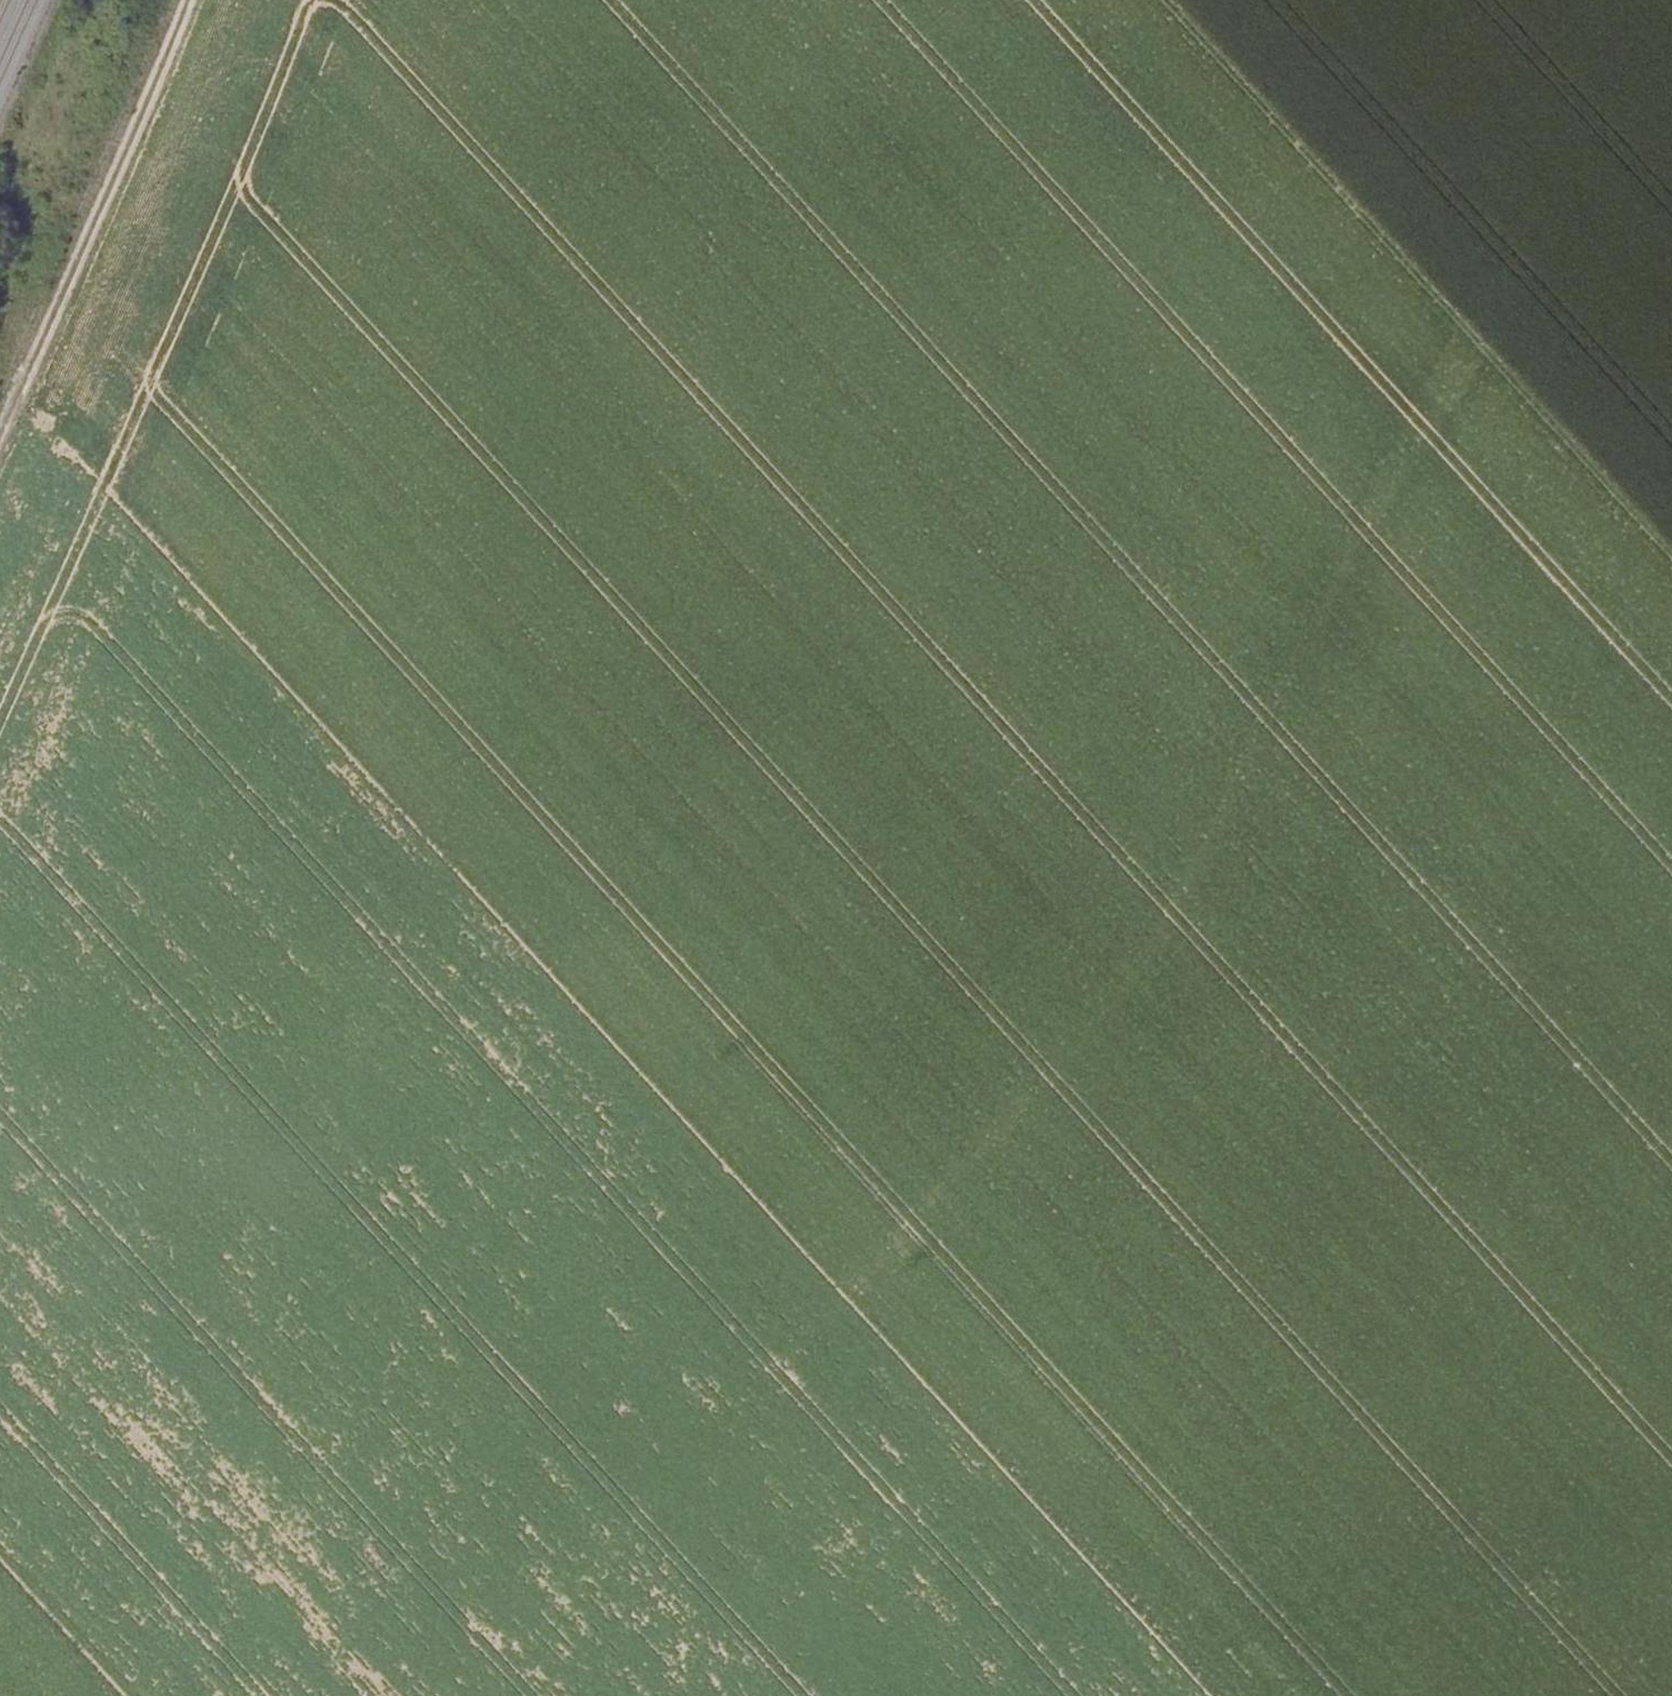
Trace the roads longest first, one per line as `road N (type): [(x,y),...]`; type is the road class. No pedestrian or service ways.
road 1 (track): [(0,434),(189,0)]

